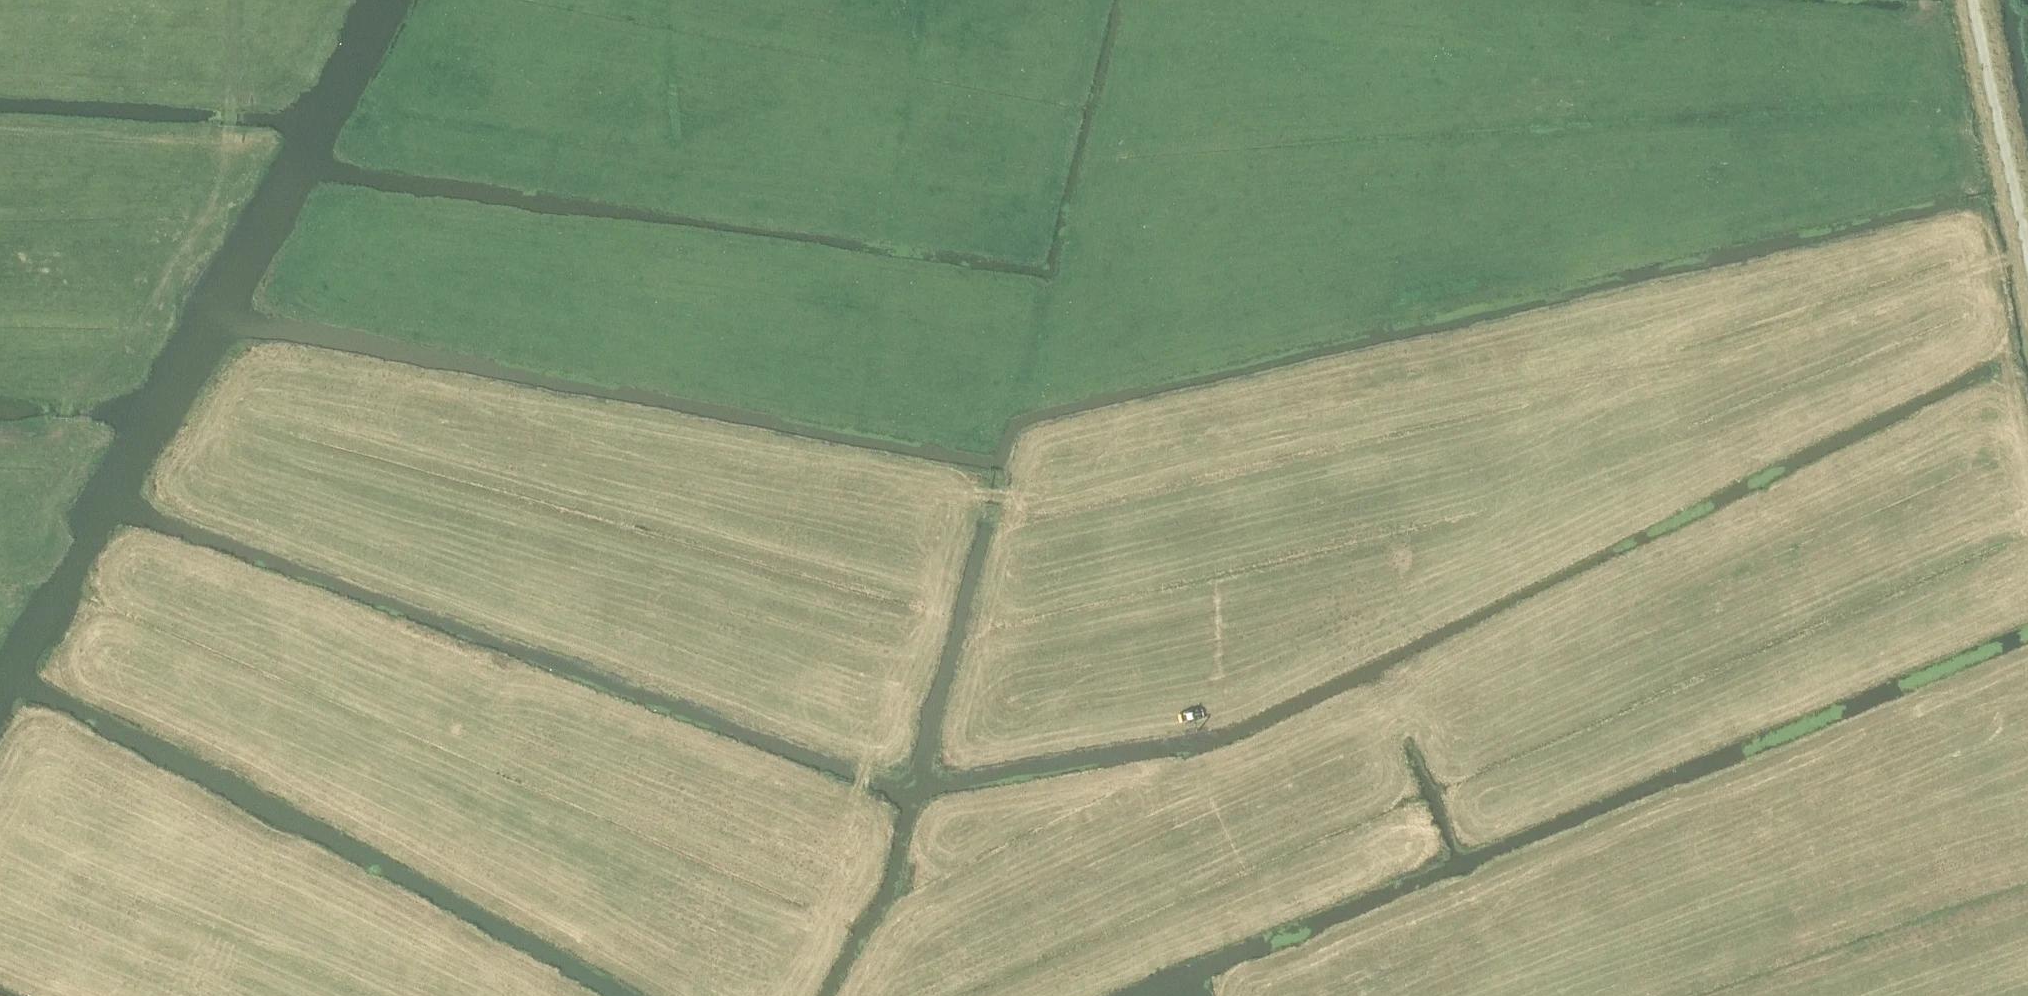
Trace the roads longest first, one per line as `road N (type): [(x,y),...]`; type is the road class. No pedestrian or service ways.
road 1 (track): [(724,995),(843,825),(974,497),(996,499),(1612,380),(2027,254)]
road 2 (track): [(235,0),(231,146),(70,386),(62,436),(0,476)]
road 3 (unclassified): [(2027,242),(1976,0)]

